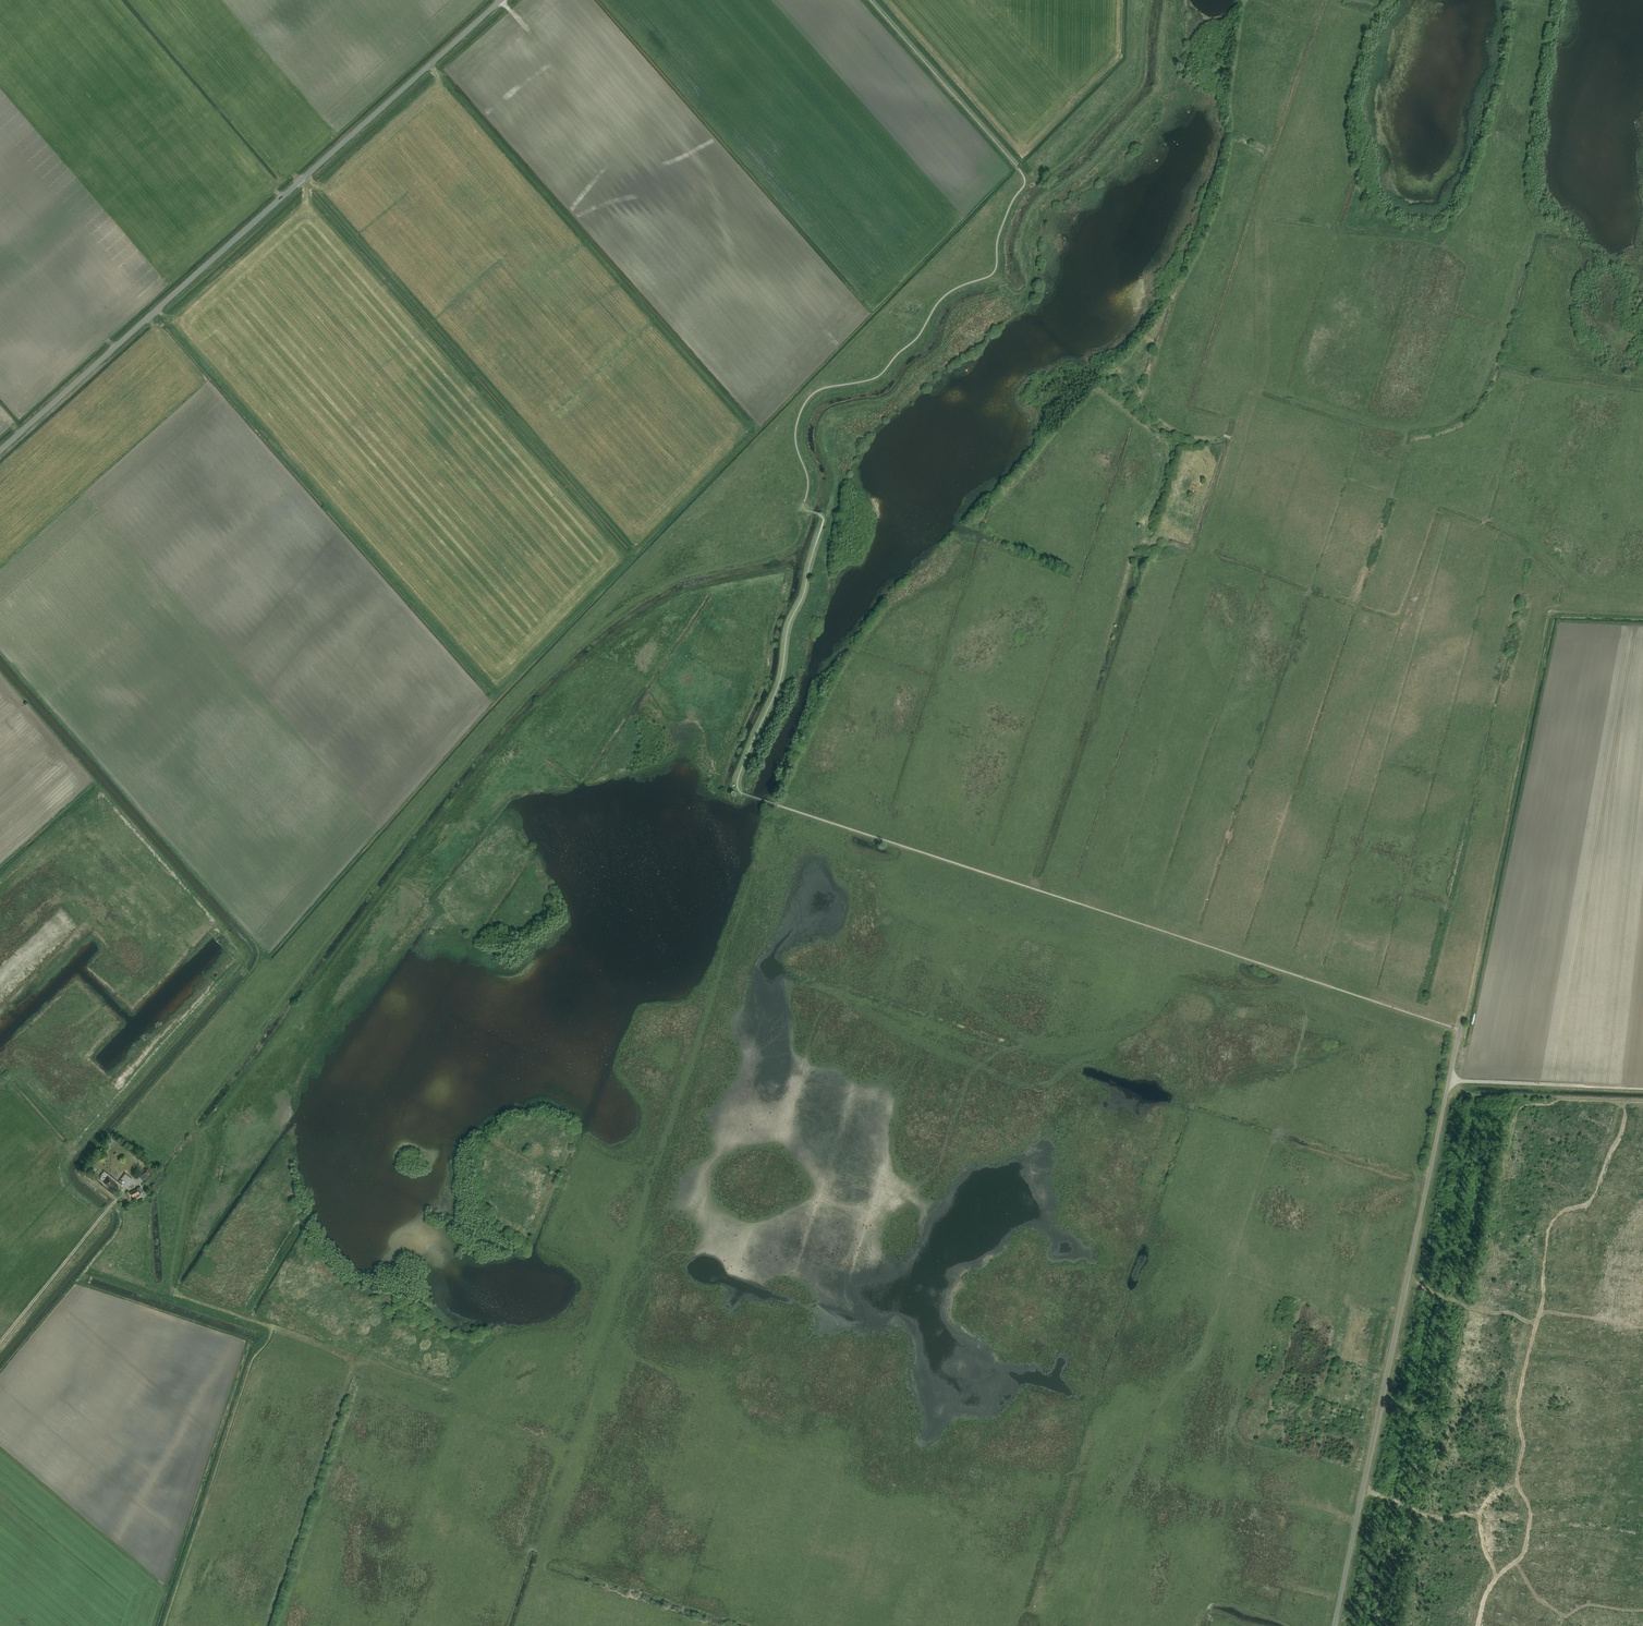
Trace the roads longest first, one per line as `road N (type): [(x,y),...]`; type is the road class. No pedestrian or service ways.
road 1 (unclassified): [(0,449),(501,0)]
road 2 (unclassified): [(1334,1625),(1460,1029)]

